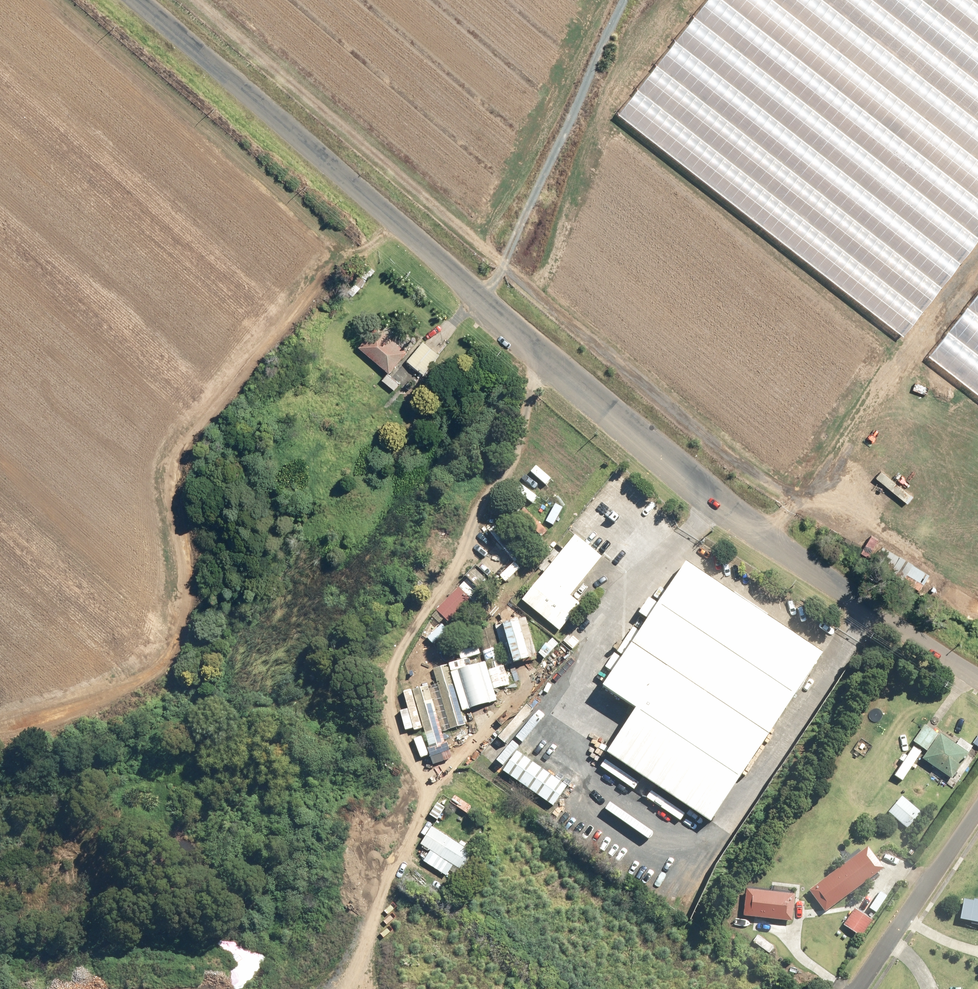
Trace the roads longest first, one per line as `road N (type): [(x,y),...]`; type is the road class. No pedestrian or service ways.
road 1 (unclassified): [(977,681),(738,528),(111,0)]
road 2 (track): [(0,727),(115,708),(153,680),(180,644),(197,594),(181,470),(204,419),(340,260),(337,245),(53,0)]
road 3 (track): [(632,604),(592,626),(444,772),(346,967),(325,988)]
road 4 (track): [(434,784),(389,723),(387,681),(507,475),(527,424),(537,359)]
road 5 (track): [(480,311),(623,0)]
road 6 (unclassified): [(977,815),(864,988)]

